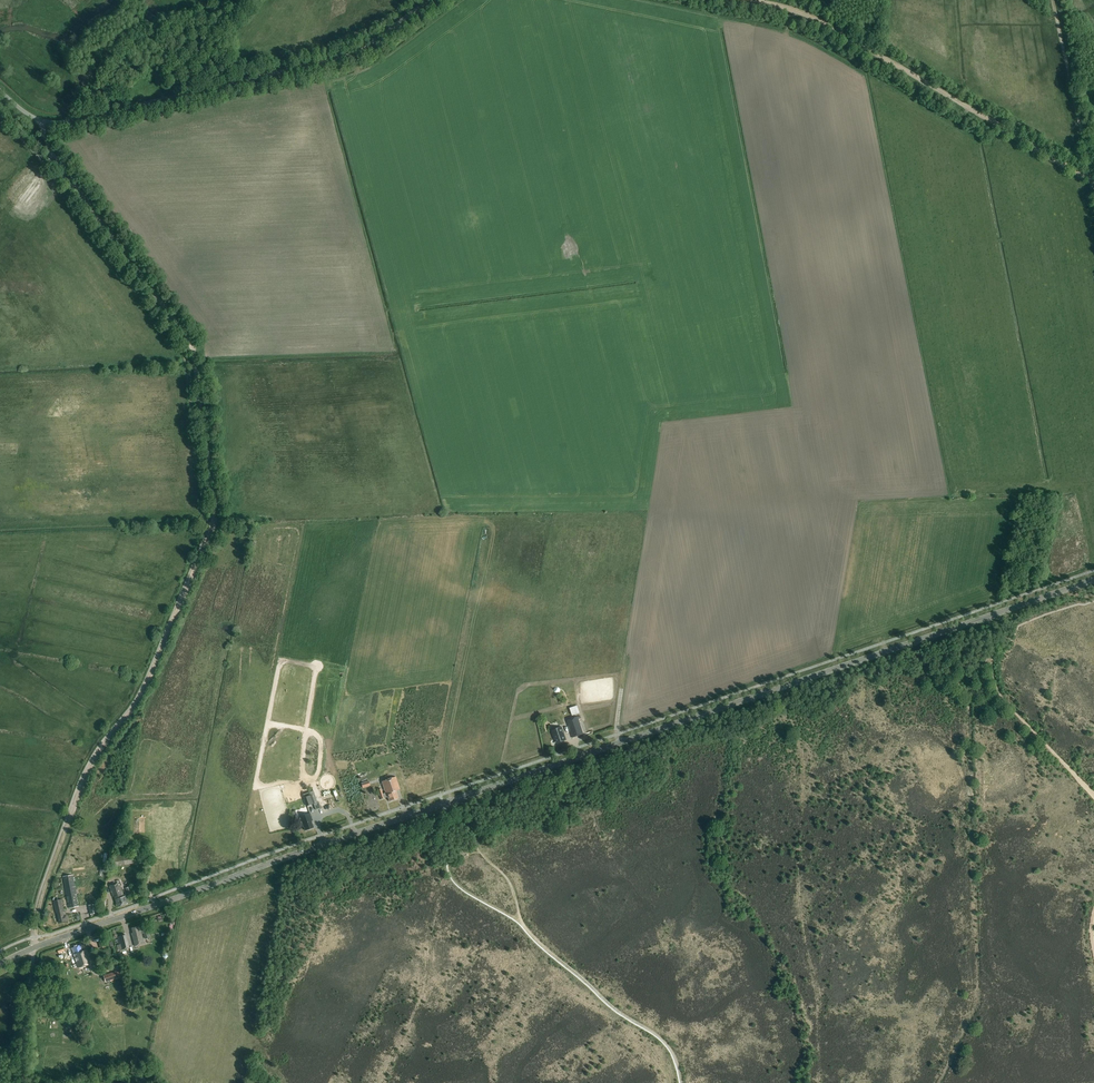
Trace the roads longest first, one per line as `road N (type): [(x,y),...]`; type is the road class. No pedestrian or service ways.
road 1 (tertiary): [(33,949),(1093,580)]
road 2 (track): [(34,938),(82,788),(143,696),(215,513),(192,344),(55,159),(43,121)]
road 3 (track): [(428,0),(350,55),(43,121)]
road 4 (track): [(754,0),(828,25),(1093,184)]
road 5 (track): [(524,926),(666,1044),(682,1082)]
road 6 (track): [(1093,795),(999,694),(993,650)]
road 7 (track): [(1089,177),(1054,0)]
road 8 (track): [(448,819),(467,827),(506,877),(524,926)]
road 9 (unclassified): [(23,1082),(33,949)]

